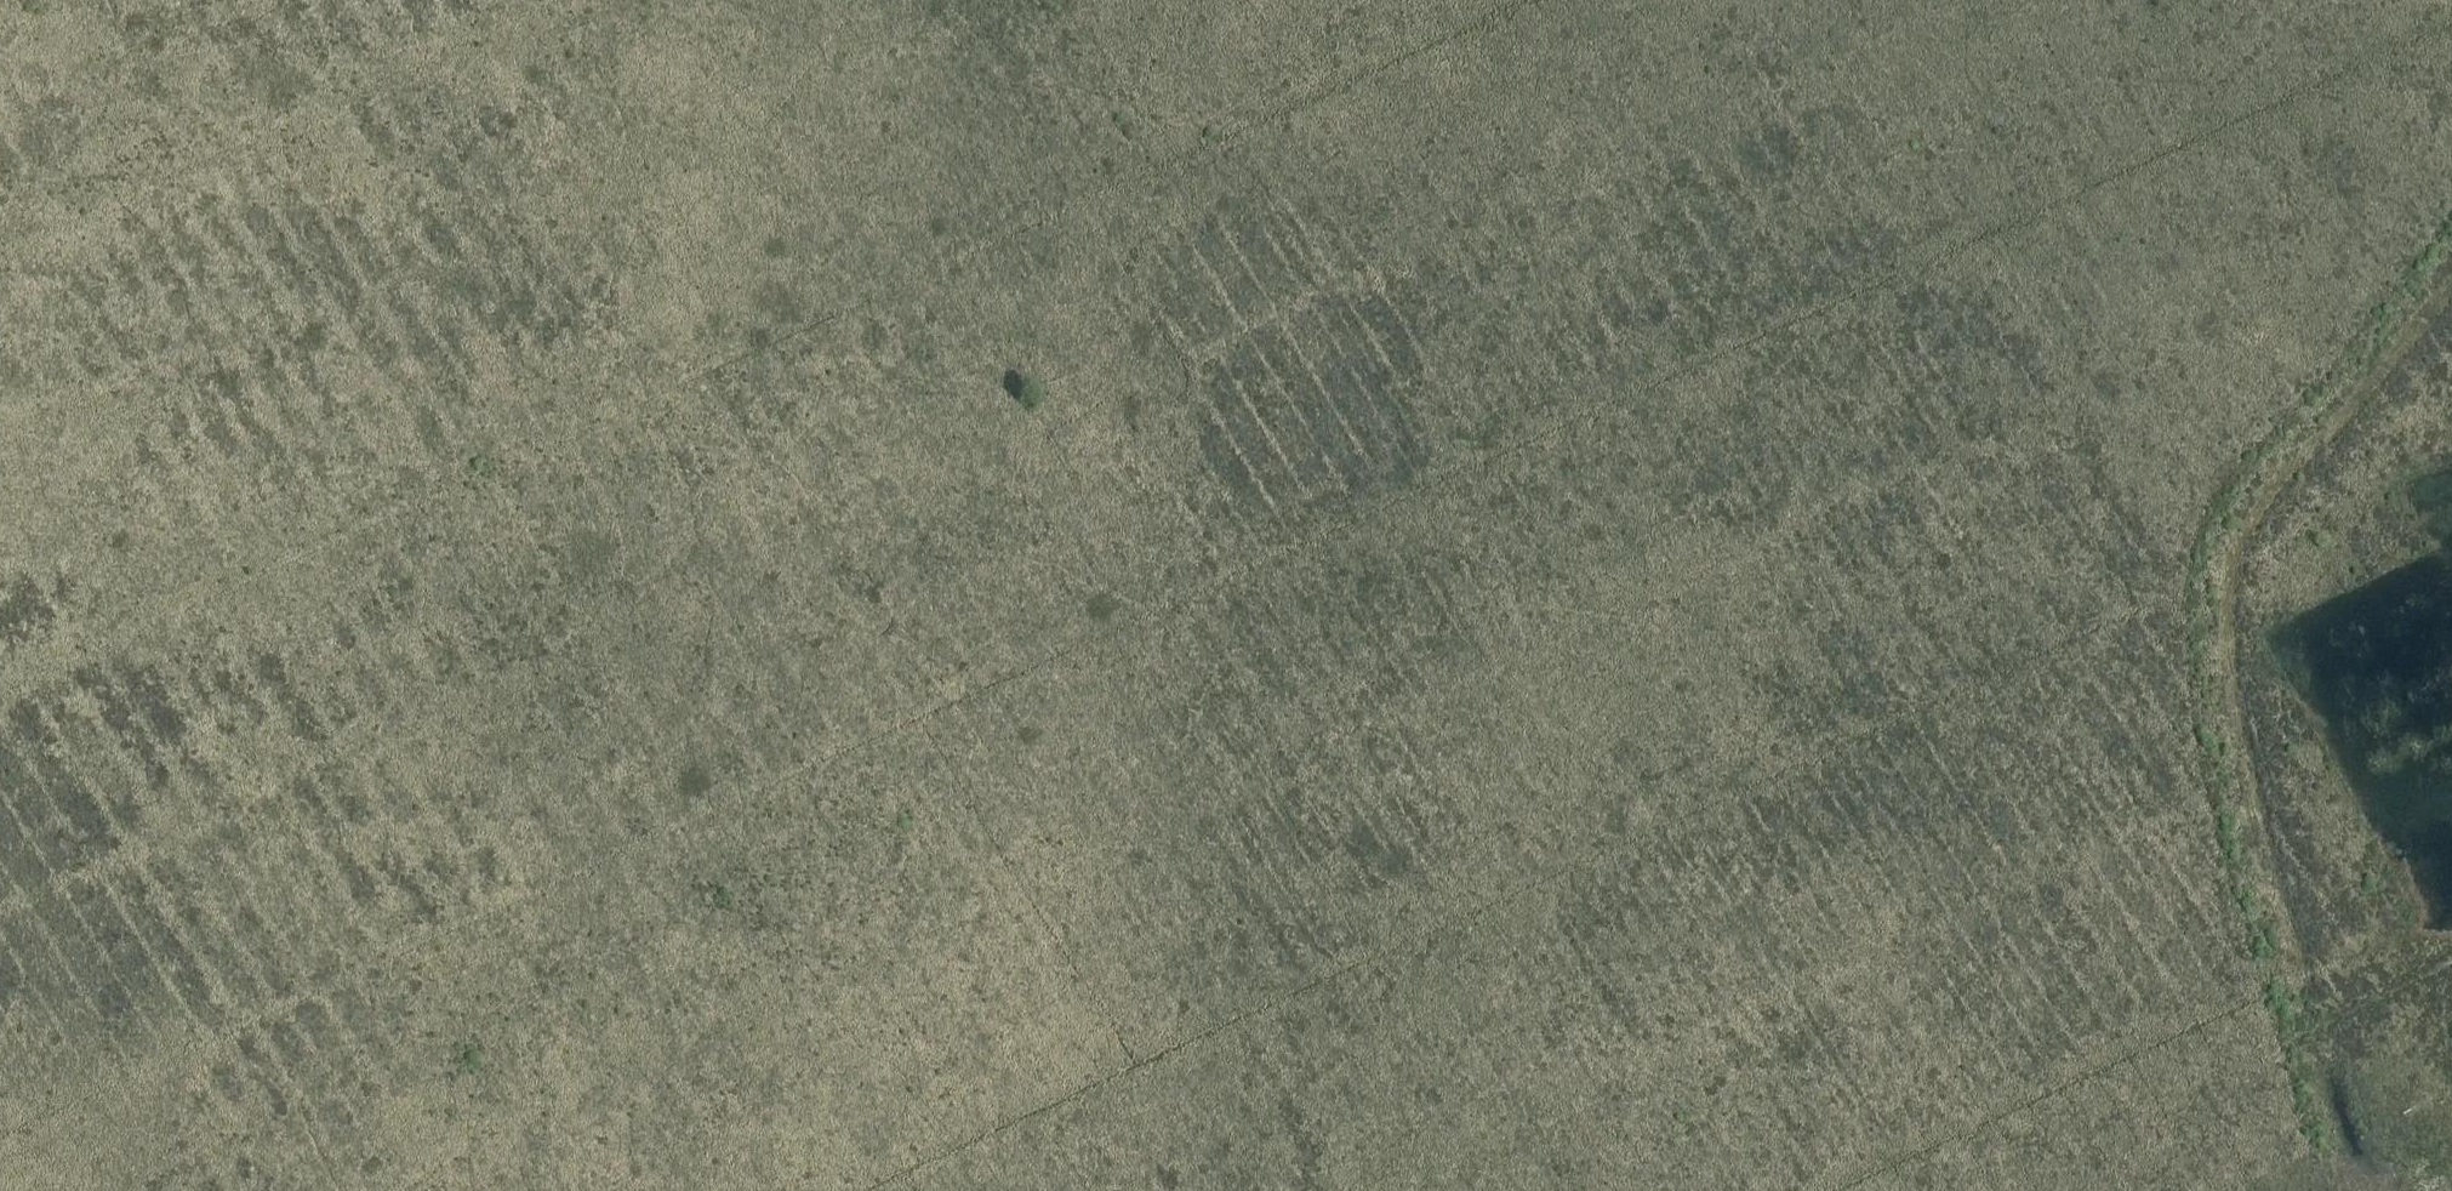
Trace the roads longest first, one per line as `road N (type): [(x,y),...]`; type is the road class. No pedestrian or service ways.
road 1 (track): [(2451,956),(2310,1033)]

